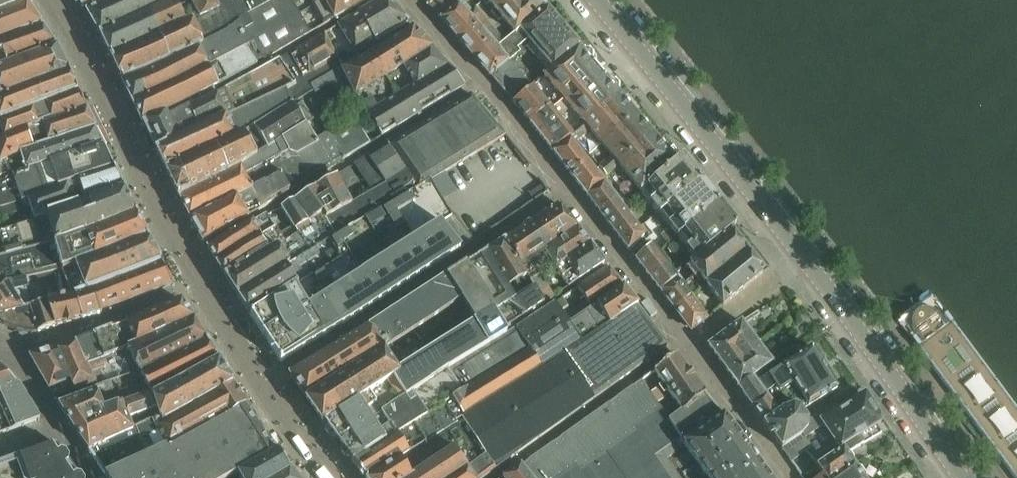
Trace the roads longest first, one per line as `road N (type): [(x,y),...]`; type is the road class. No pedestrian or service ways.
road 1 (residential): [(408,0),(566,190),(785,477)]
road 2 (tertiary): [(958,477),(801,258),(592,0)]
road 3 (residential): [(8,353),(94,477)]

